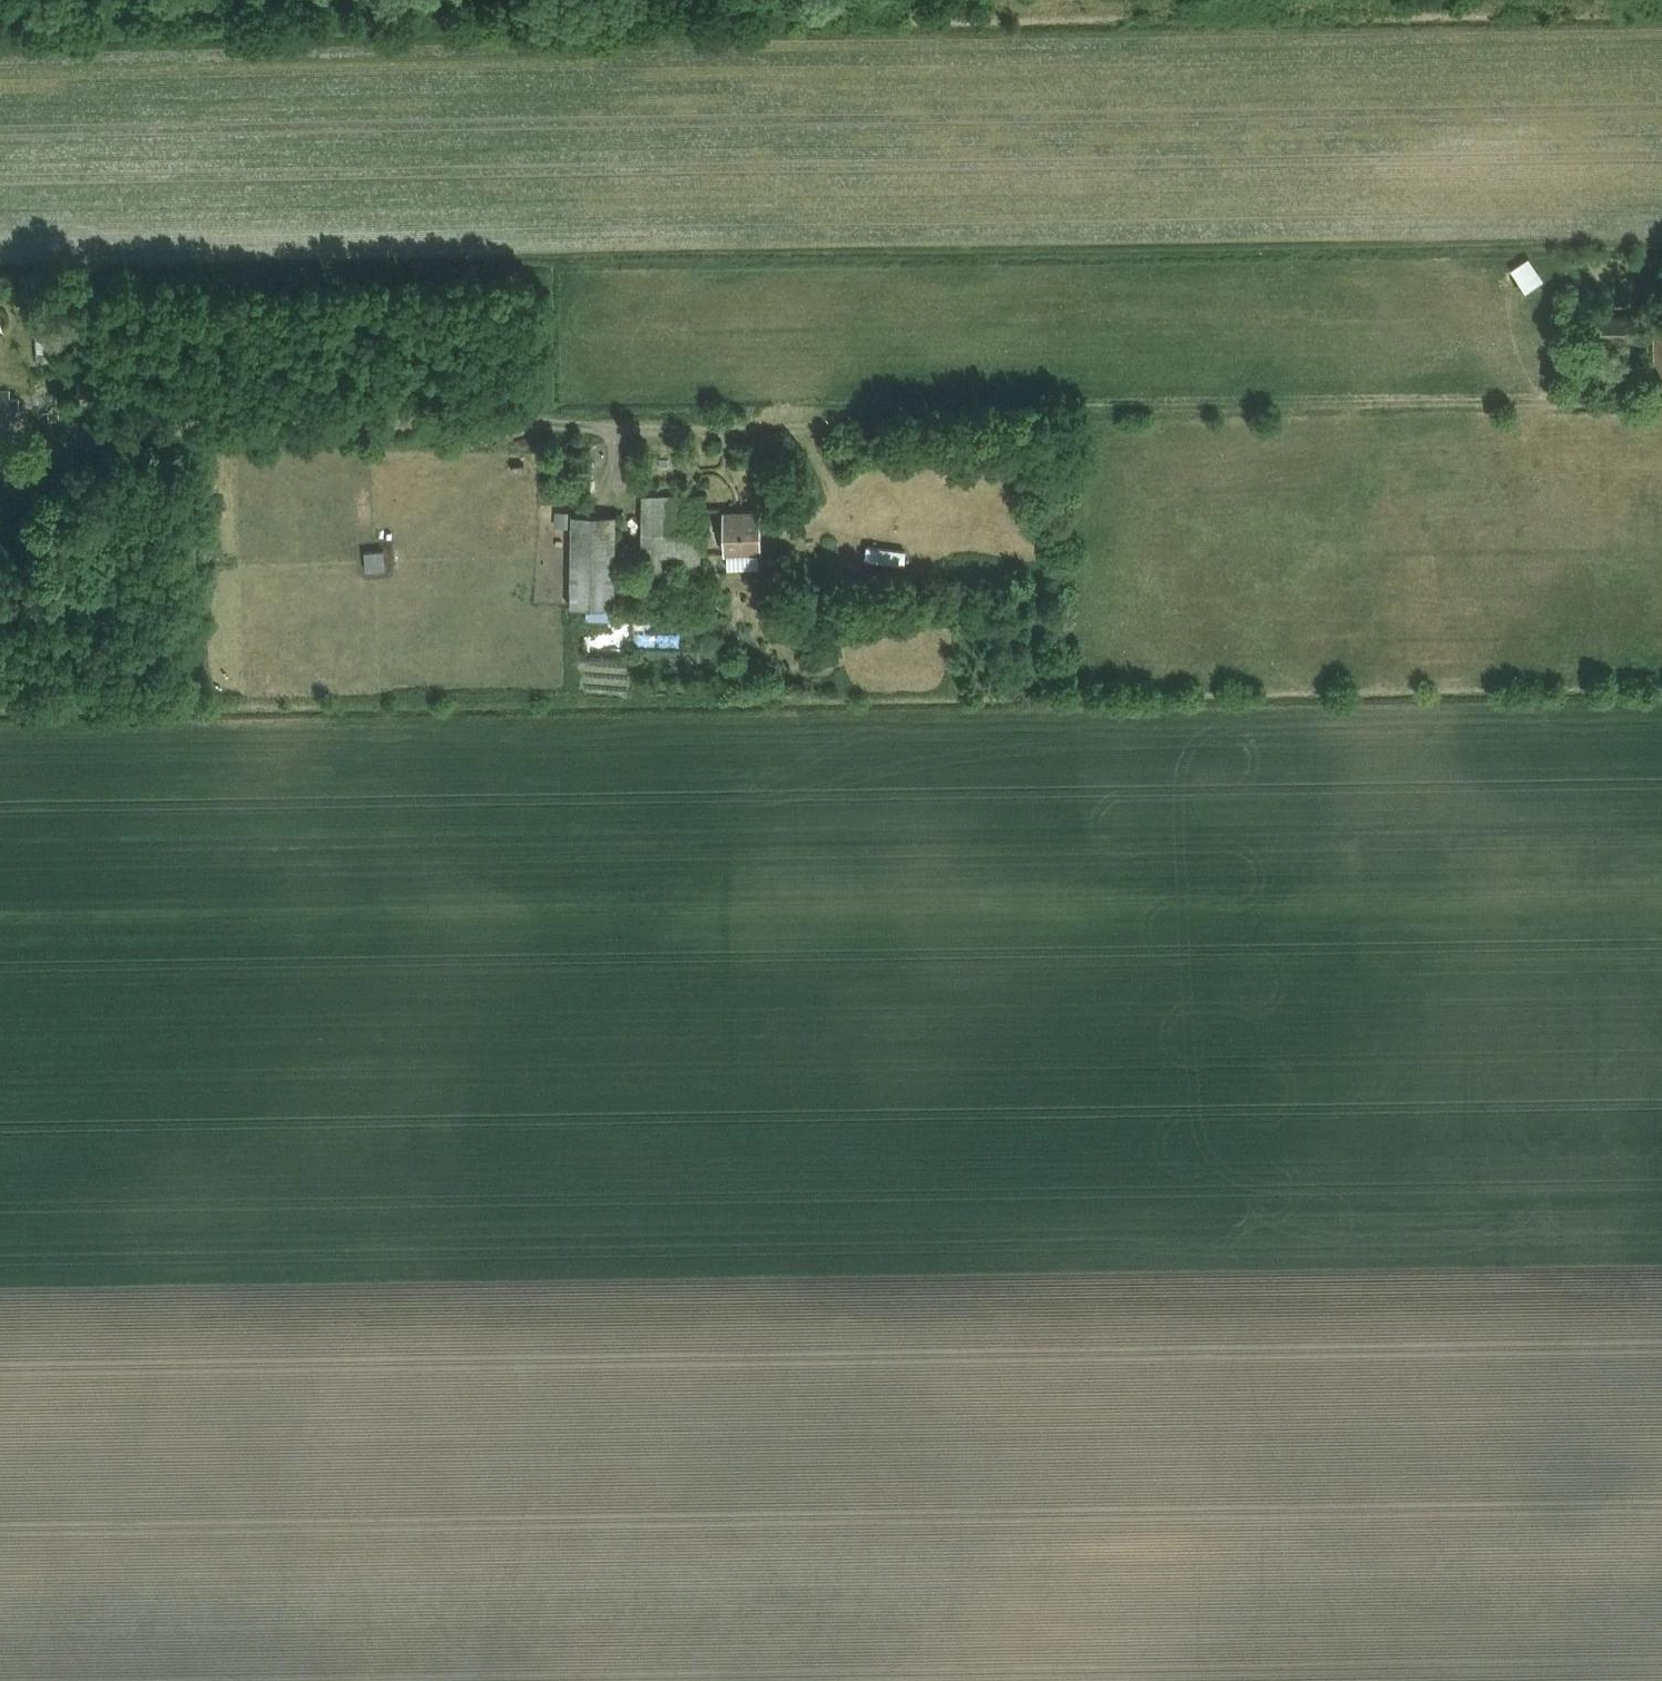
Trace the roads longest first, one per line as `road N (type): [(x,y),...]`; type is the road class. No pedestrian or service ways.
road 1 (track): [(1661,403),(125,431),(0,468)]

